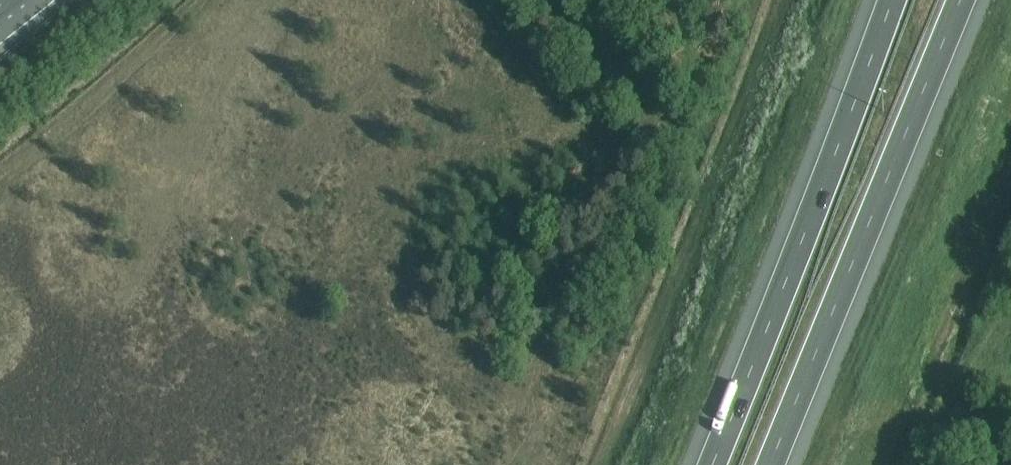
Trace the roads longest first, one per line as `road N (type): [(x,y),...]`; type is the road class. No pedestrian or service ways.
road 1 (motorway): [(770,464),(961,0)]
road 2 (motorway): [(886,0),(709,464)]

